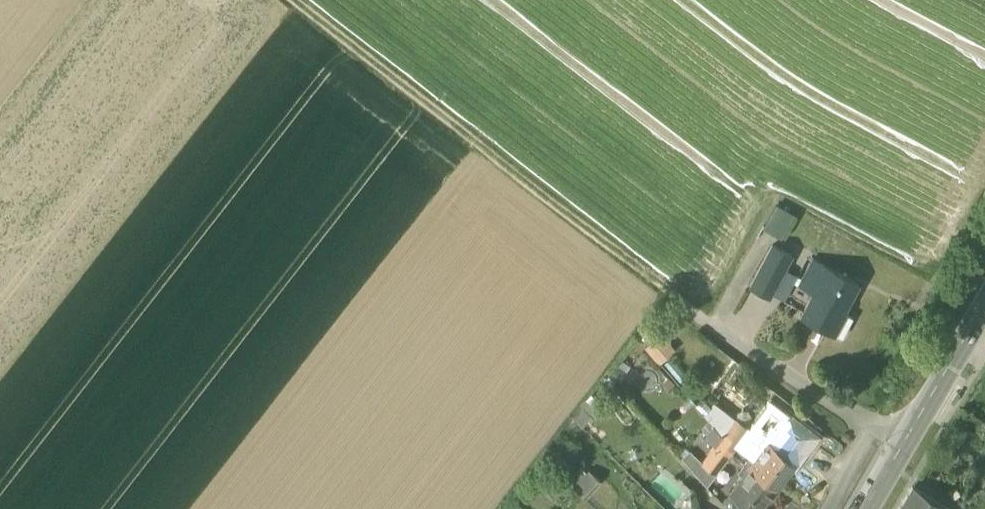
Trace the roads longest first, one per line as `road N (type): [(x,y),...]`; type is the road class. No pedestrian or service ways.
road 1 (track): [(683,305),(293,0)]
road 2 (unclassified): [(905,441),(817,398),(683,305)]
road 3 (secondary): [(905,441),(984,307)]

